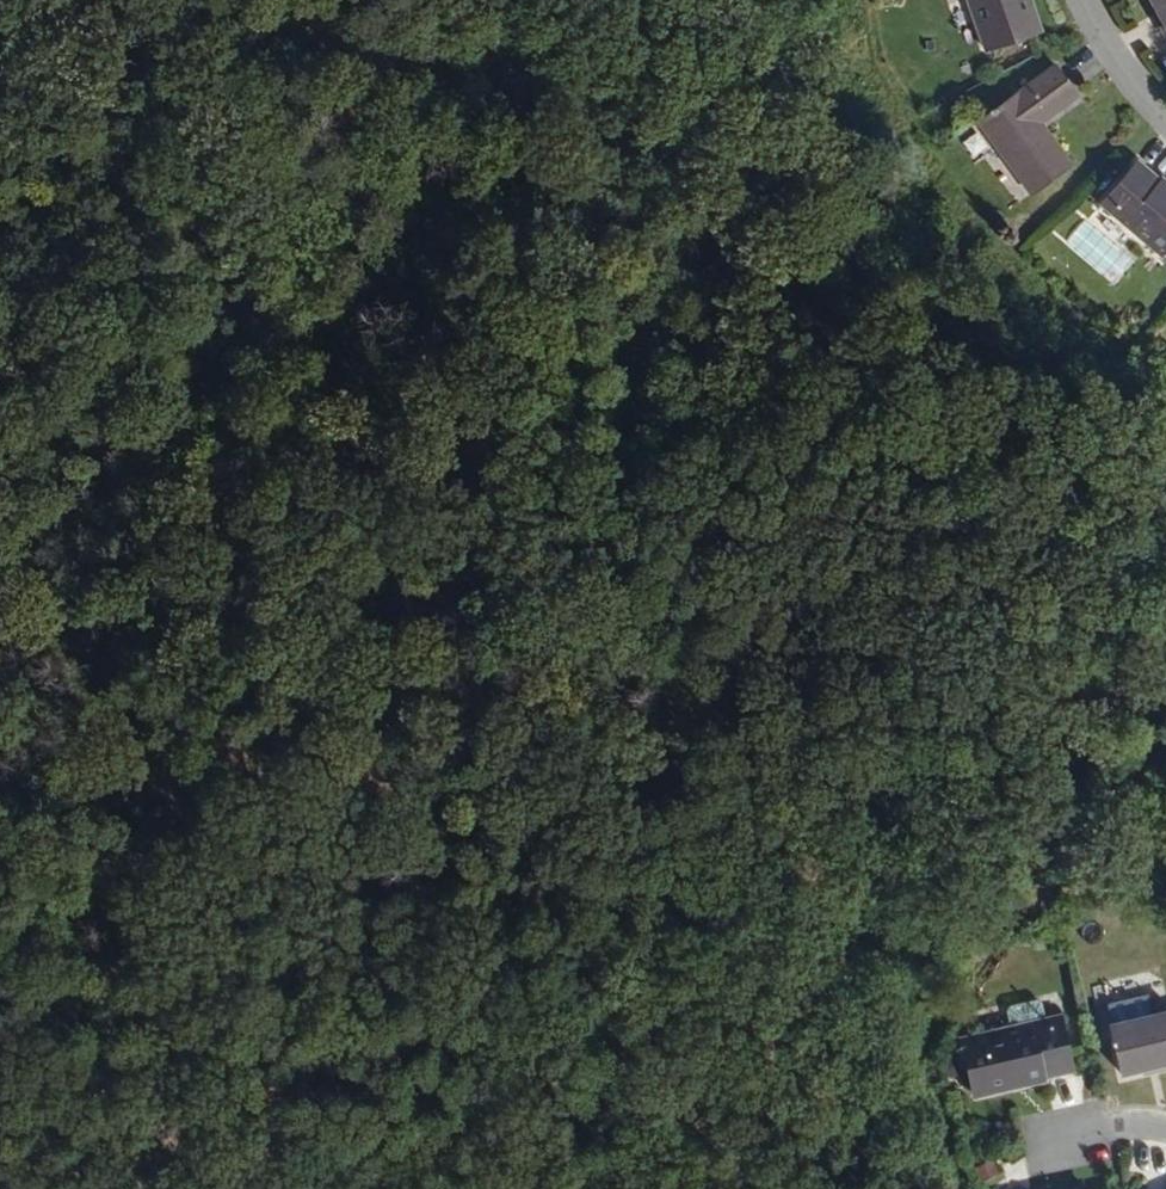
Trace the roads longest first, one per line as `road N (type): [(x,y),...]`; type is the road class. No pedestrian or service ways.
road 1 (residential): [(1165,132),(1106,62),(1074,0)]
road 2 (residential): [(1165,1131),(1097,1131),(1028,1148)]

